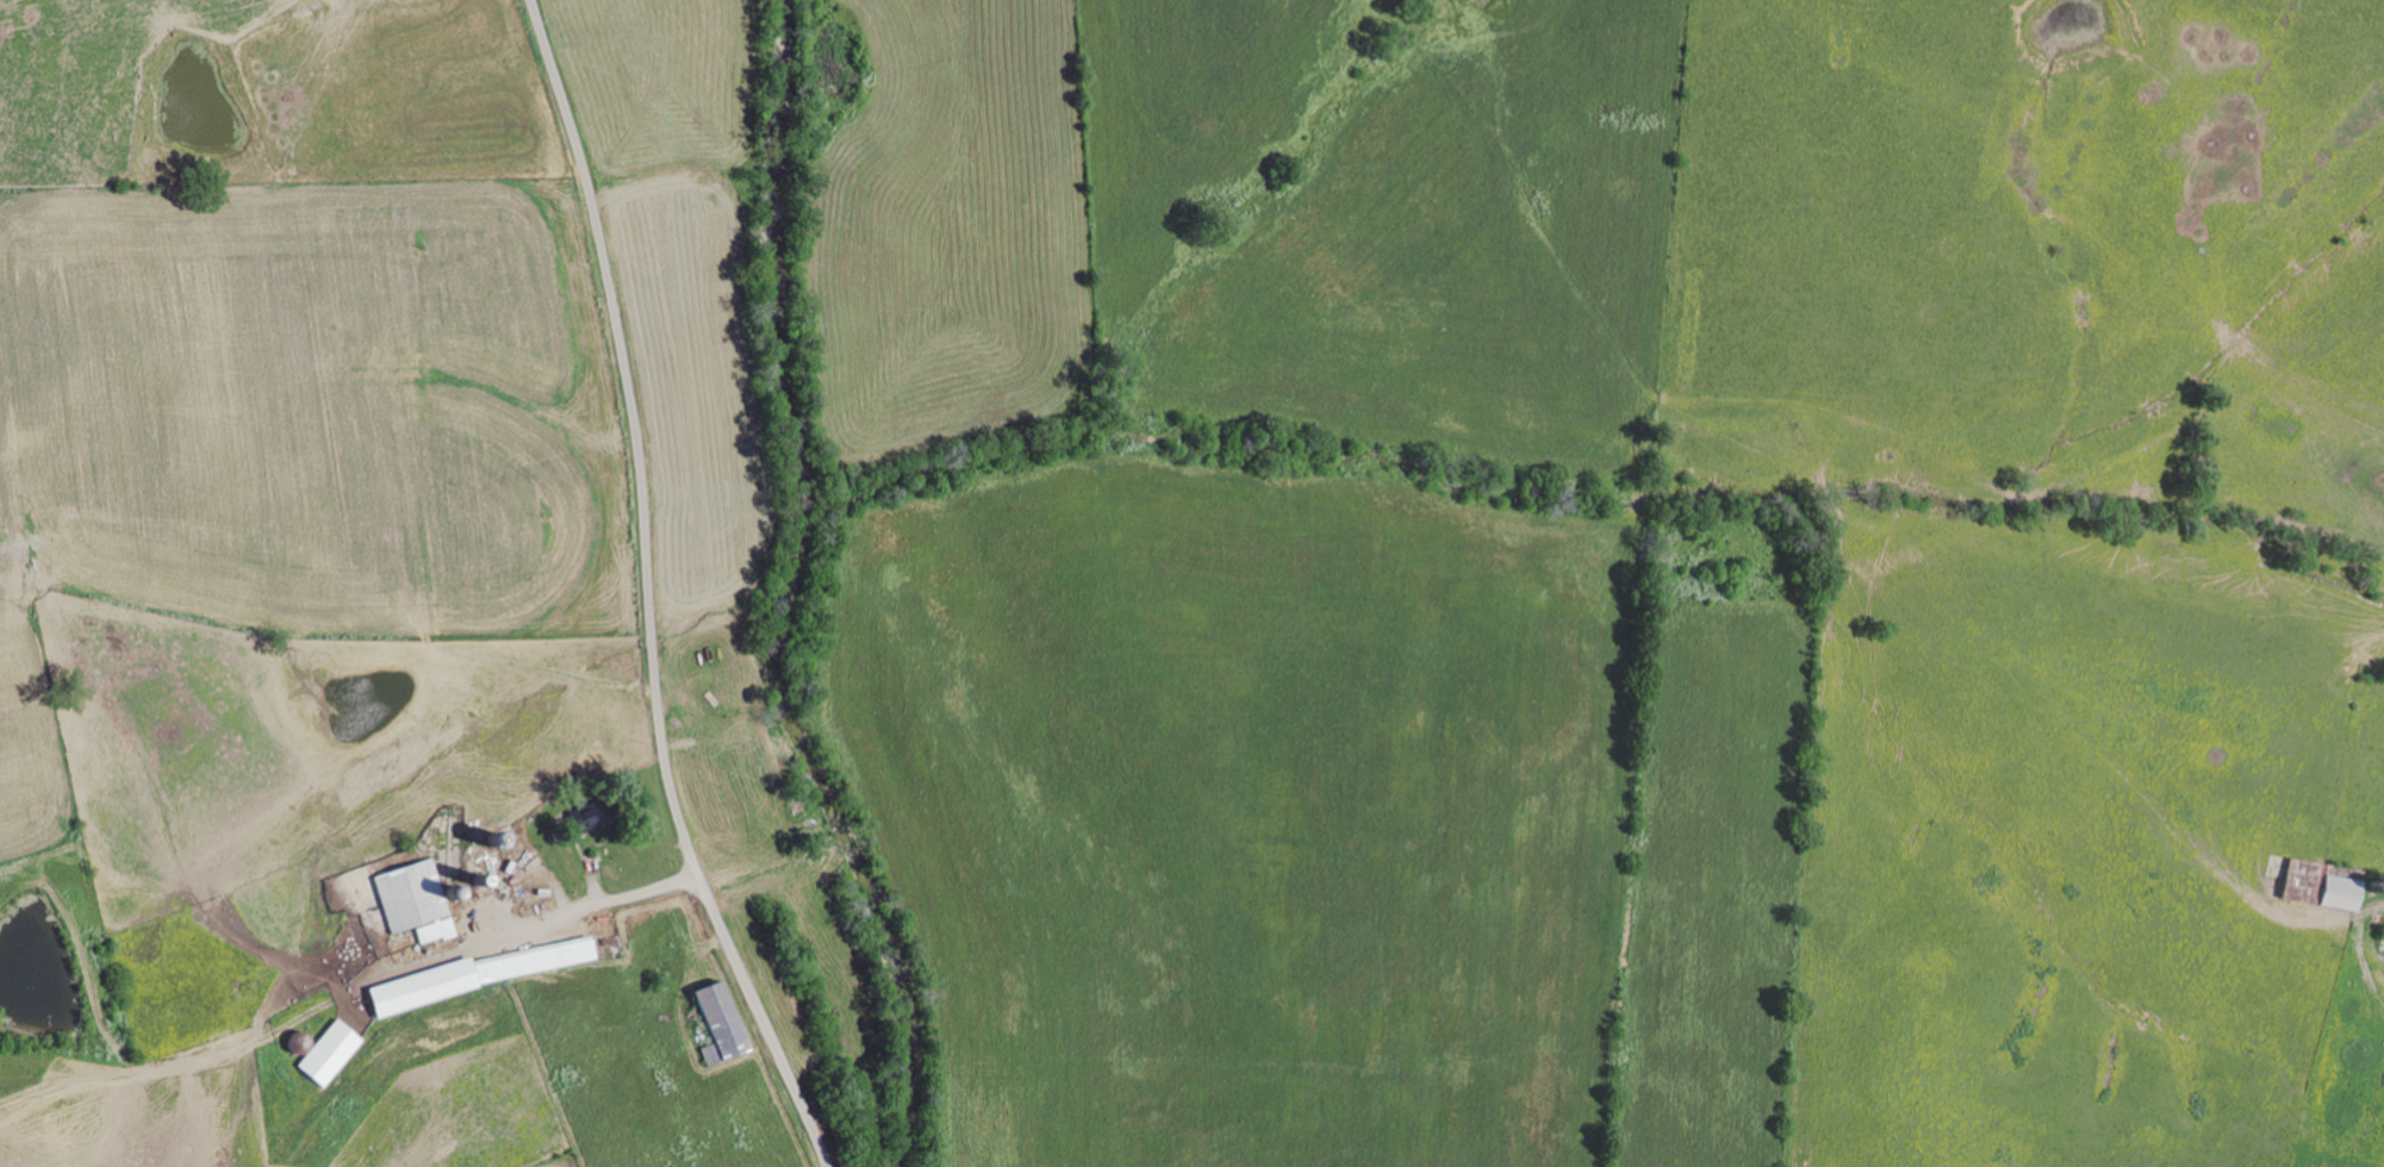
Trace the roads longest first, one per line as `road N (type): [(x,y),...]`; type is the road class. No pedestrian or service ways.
road 1 (residential): [(823,1166),(707,901),(671,792),(628,385),(587,187),(530,0)]

